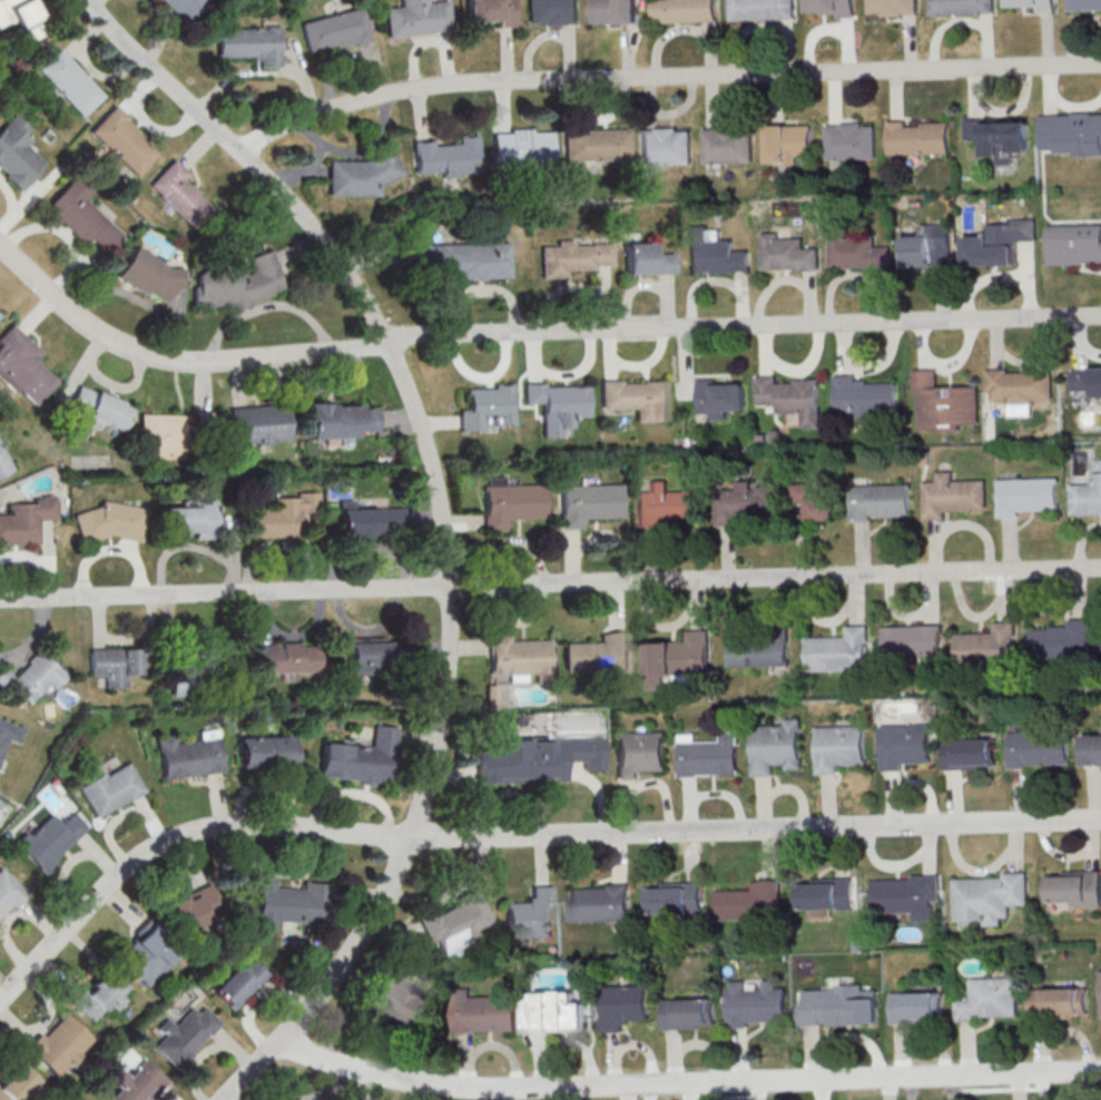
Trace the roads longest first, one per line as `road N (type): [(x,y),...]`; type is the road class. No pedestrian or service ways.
road 1 (residential): [(224,1099),(321,998),(355,949),(410,839),(449,680),(449,552),(414,405),(360,295),(298,210),(90,0)]
road 2 (residential): [(1100,318),(478,334),(407,338),(360,353),(170,361),(104,336),(0,246)]
road 3 (residential): [(1100,569),(0,601)]
road 4 (residential): [(1100,66),(441,85),(334,109),(240,154)]
road 5 (residential): [(1100,1072),(481,1090),(334,1065),(285,1037)]
road 6 (residential): [(1100,820),(410,839)]
road 7 (residential): [(410,839),(255,825),(178,838),(118,877),(0,1001)]

